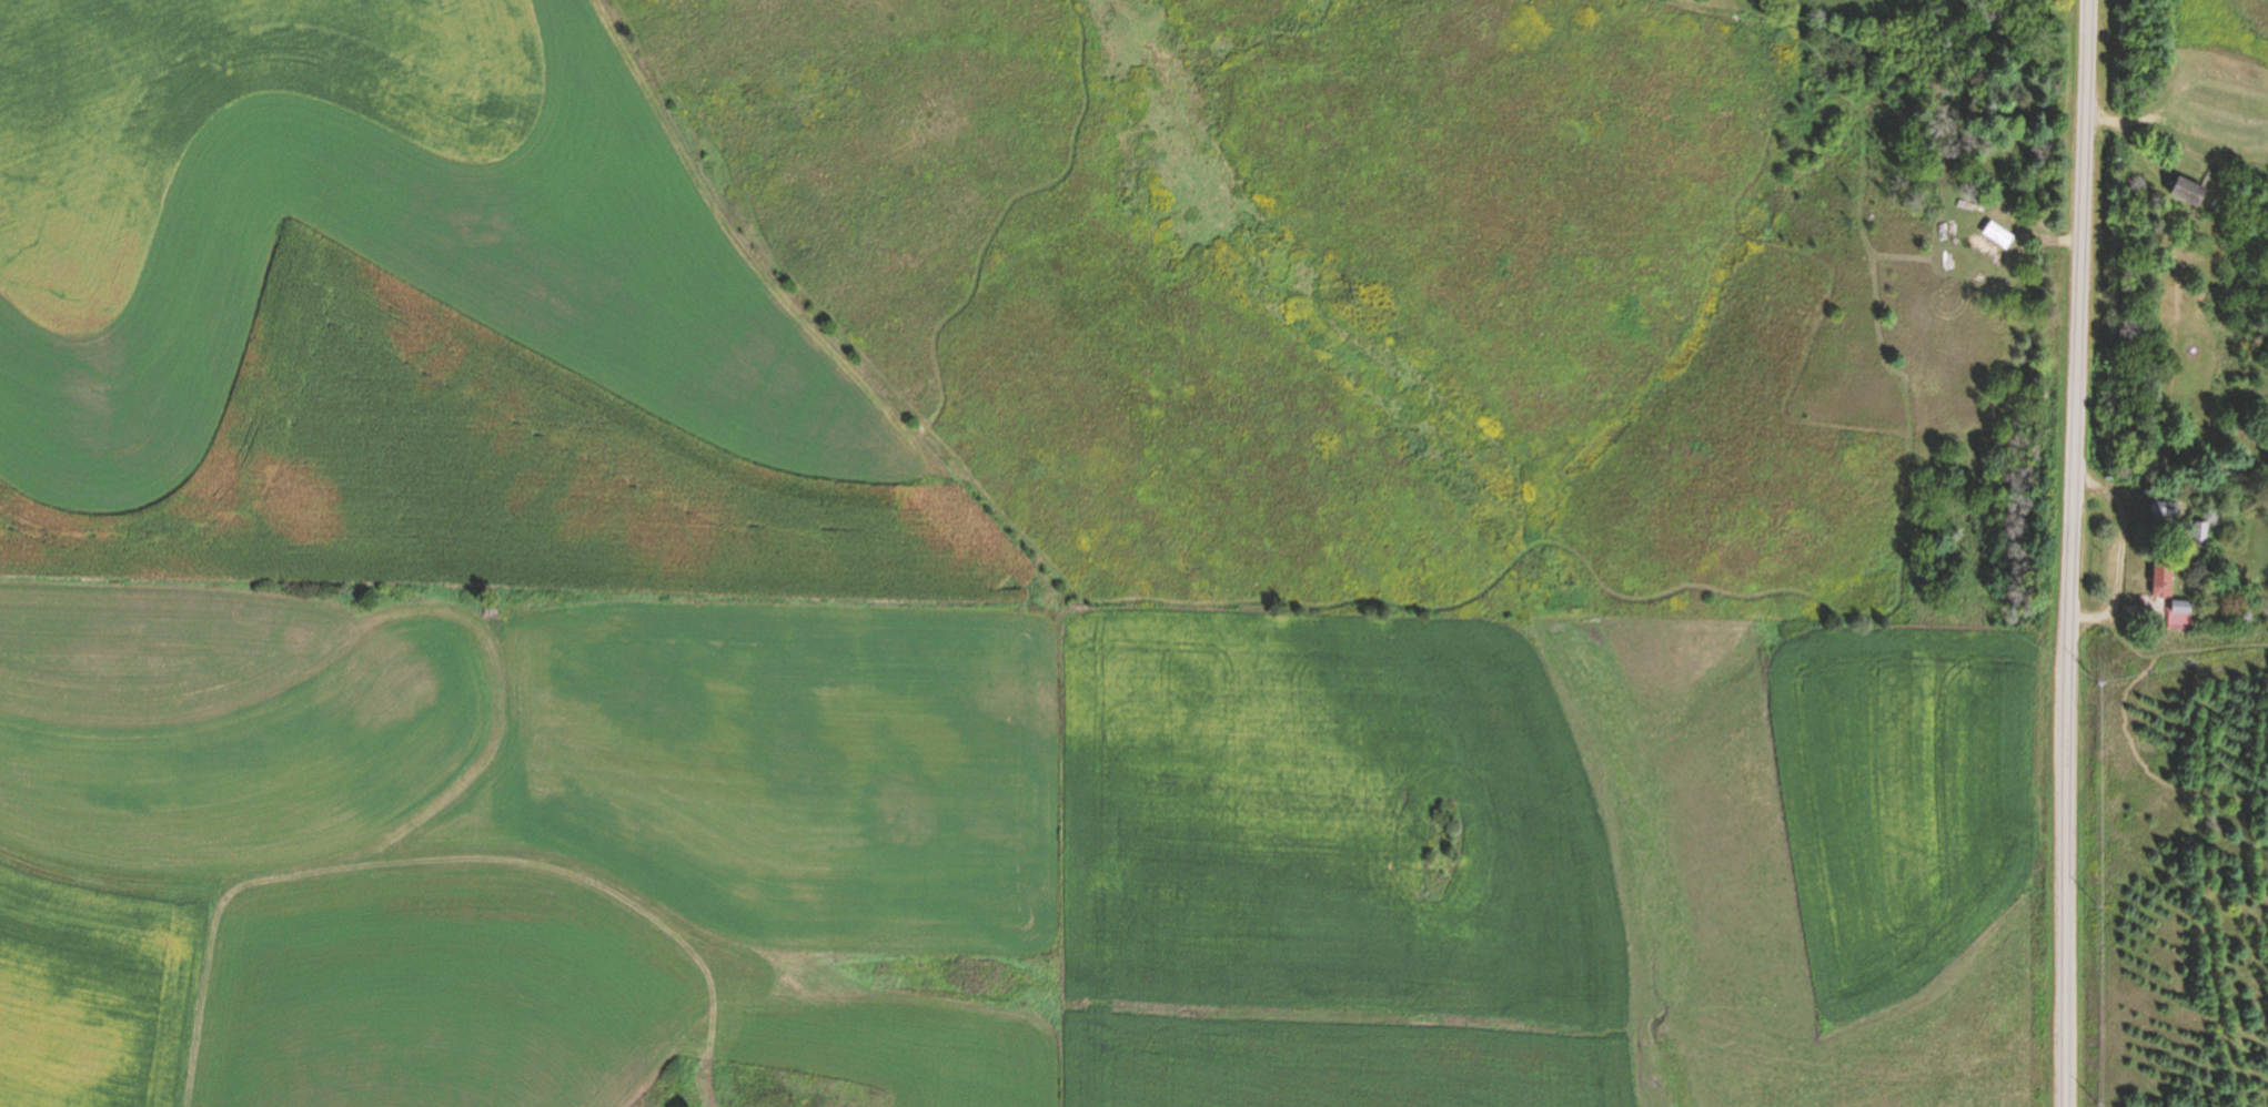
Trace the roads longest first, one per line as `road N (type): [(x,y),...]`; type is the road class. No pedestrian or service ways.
road 1 (secondary): [(2069,1106),(2069,619),(2088,0)]

